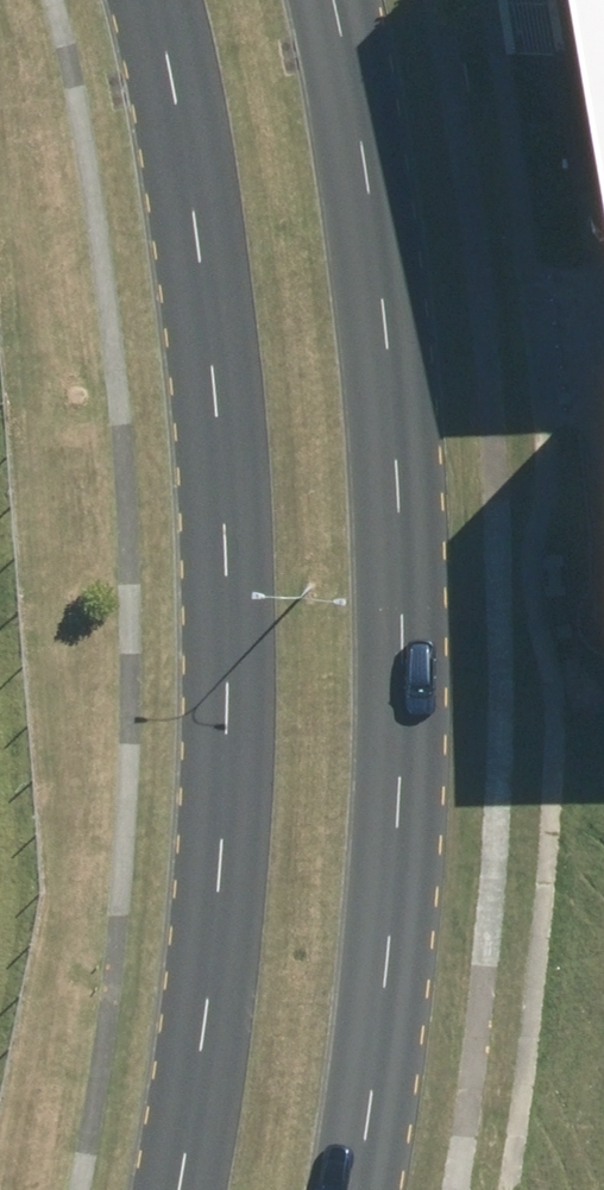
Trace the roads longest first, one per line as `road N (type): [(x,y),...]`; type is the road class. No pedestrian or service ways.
road 1 (secondary): [(173,1189),(218,903),(230,664),(192,211),(154,0)]
road 2 (secondary): [(331,0),(400,468),(402,686),(390,924),(355,1189)]

